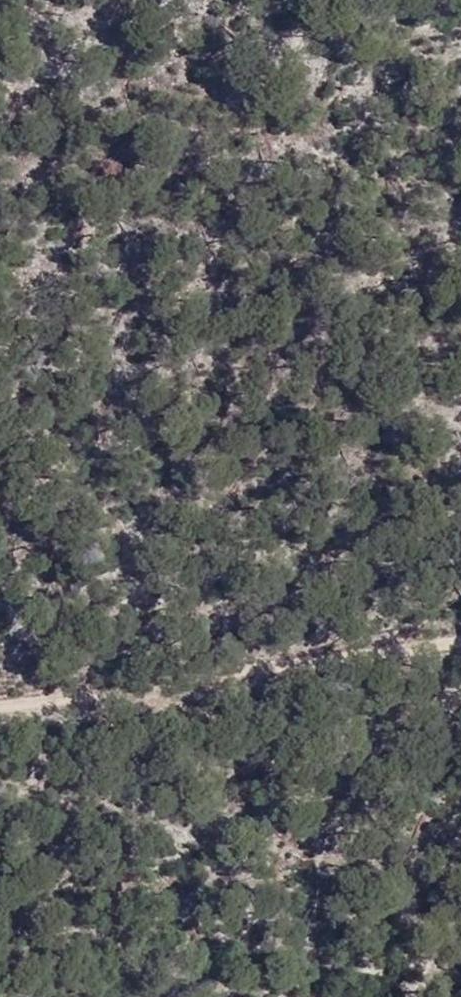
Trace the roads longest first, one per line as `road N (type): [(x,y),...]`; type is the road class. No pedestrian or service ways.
road 1 (track): [(460,643),(348,652),(0,708)]

